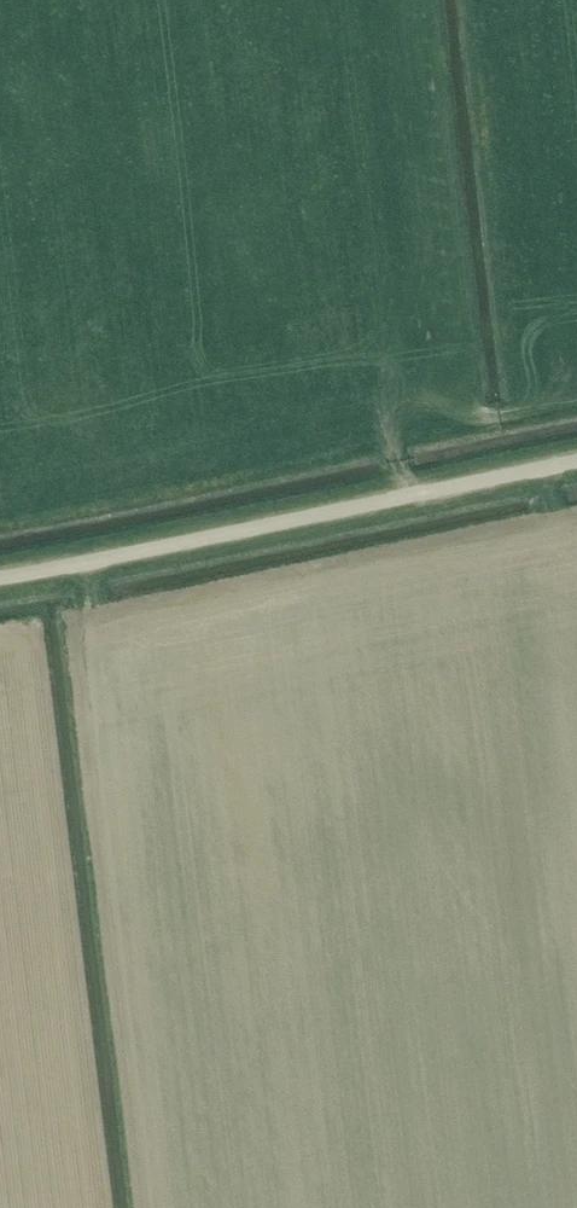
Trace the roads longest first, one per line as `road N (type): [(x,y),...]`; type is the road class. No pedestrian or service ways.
road 1 (unclassified): [(0,577),(576,462)]

